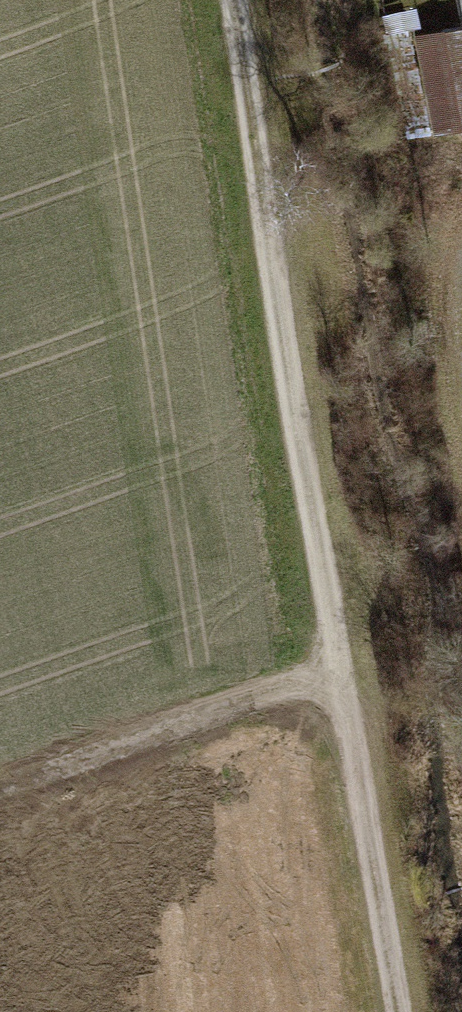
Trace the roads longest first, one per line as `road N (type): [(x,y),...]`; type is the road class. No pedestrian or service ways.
road 1 (track): [(241,0),(342,679)]
road 2 (track): [(342,679),(0,801)]
road 3 (track): [(342,679),(397,1011)]

